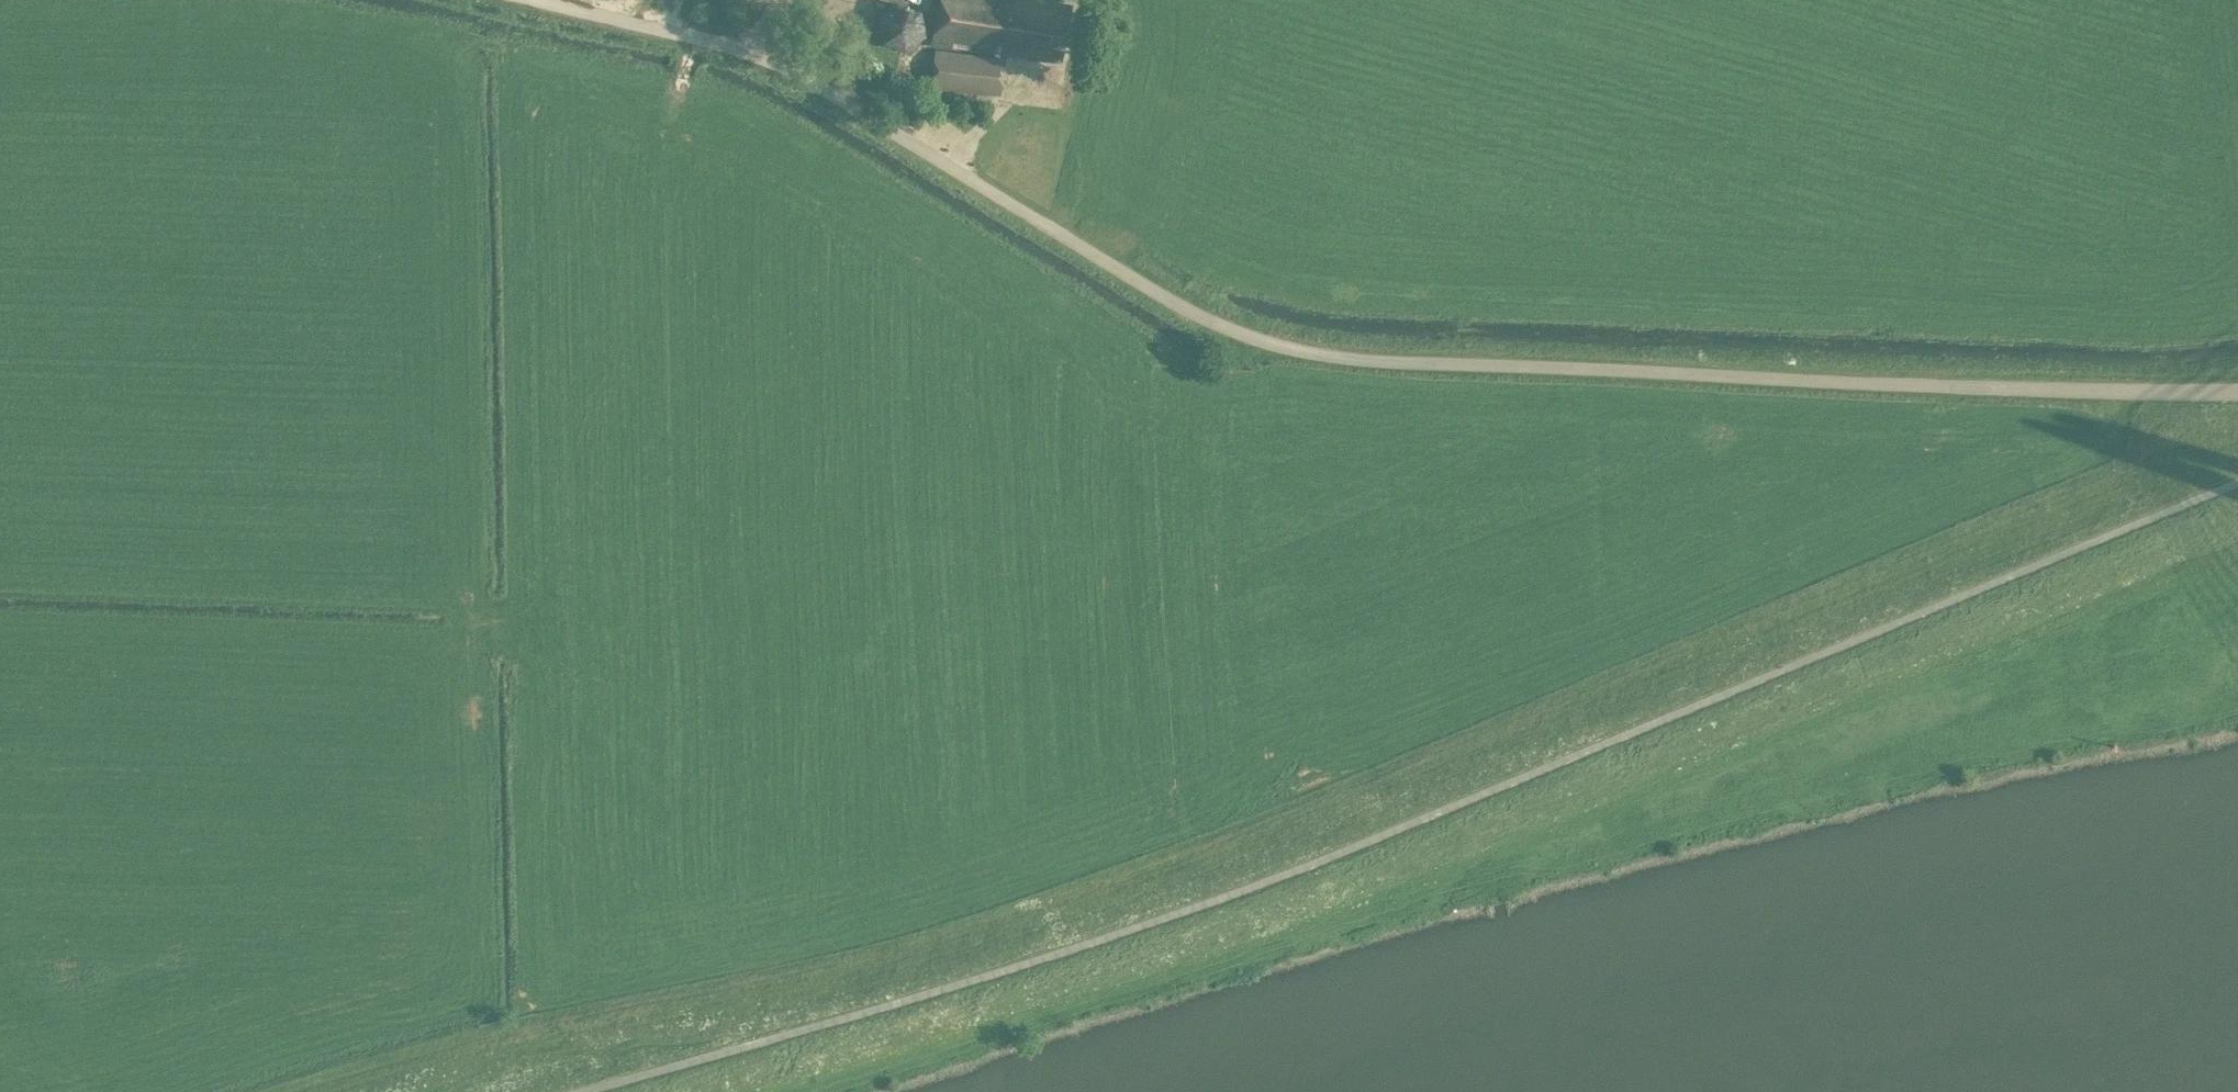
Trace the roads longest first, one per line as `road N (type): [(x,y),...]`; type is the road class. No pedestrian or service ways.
road 1 (unclassified): [(2237,387),(1897,385),(1281,340),(1242,331),(1168,292),(844,102),(736,49),(545,0)]

